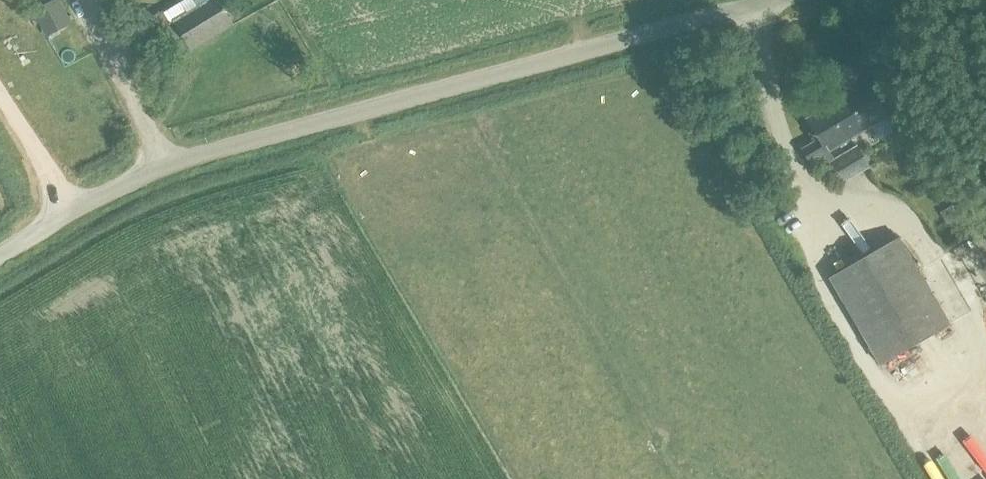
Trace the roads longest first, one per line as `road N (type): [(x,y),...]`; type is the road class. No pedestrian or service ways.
road 1 (unclassified): [(0,256),(79,207),(192,157),(768,0)]

